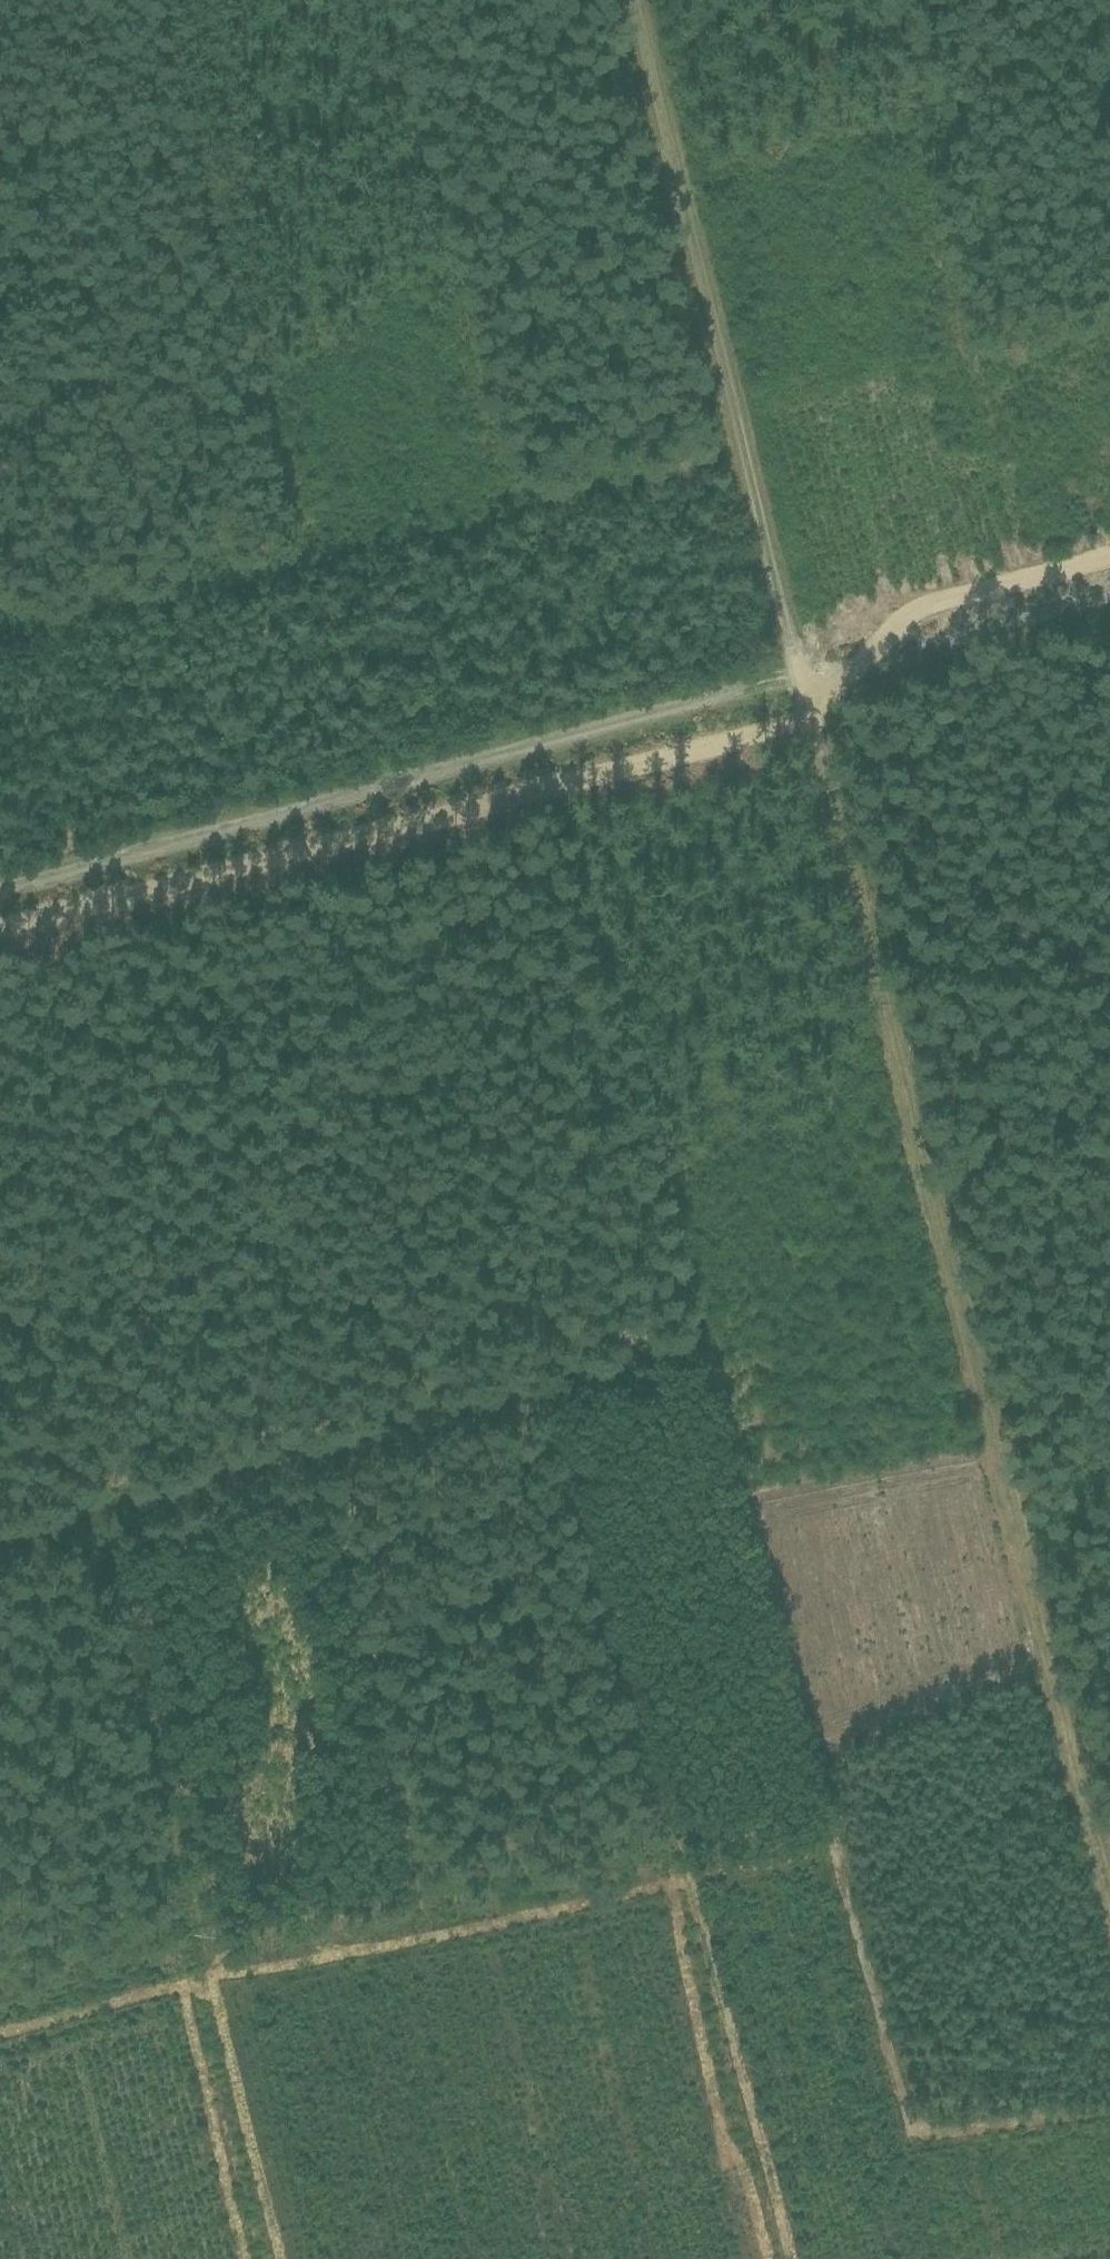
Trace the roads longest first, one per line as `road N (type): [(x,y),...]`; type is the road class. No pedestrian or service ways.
road 1 (track): [(653,0),(1109,1838)]

